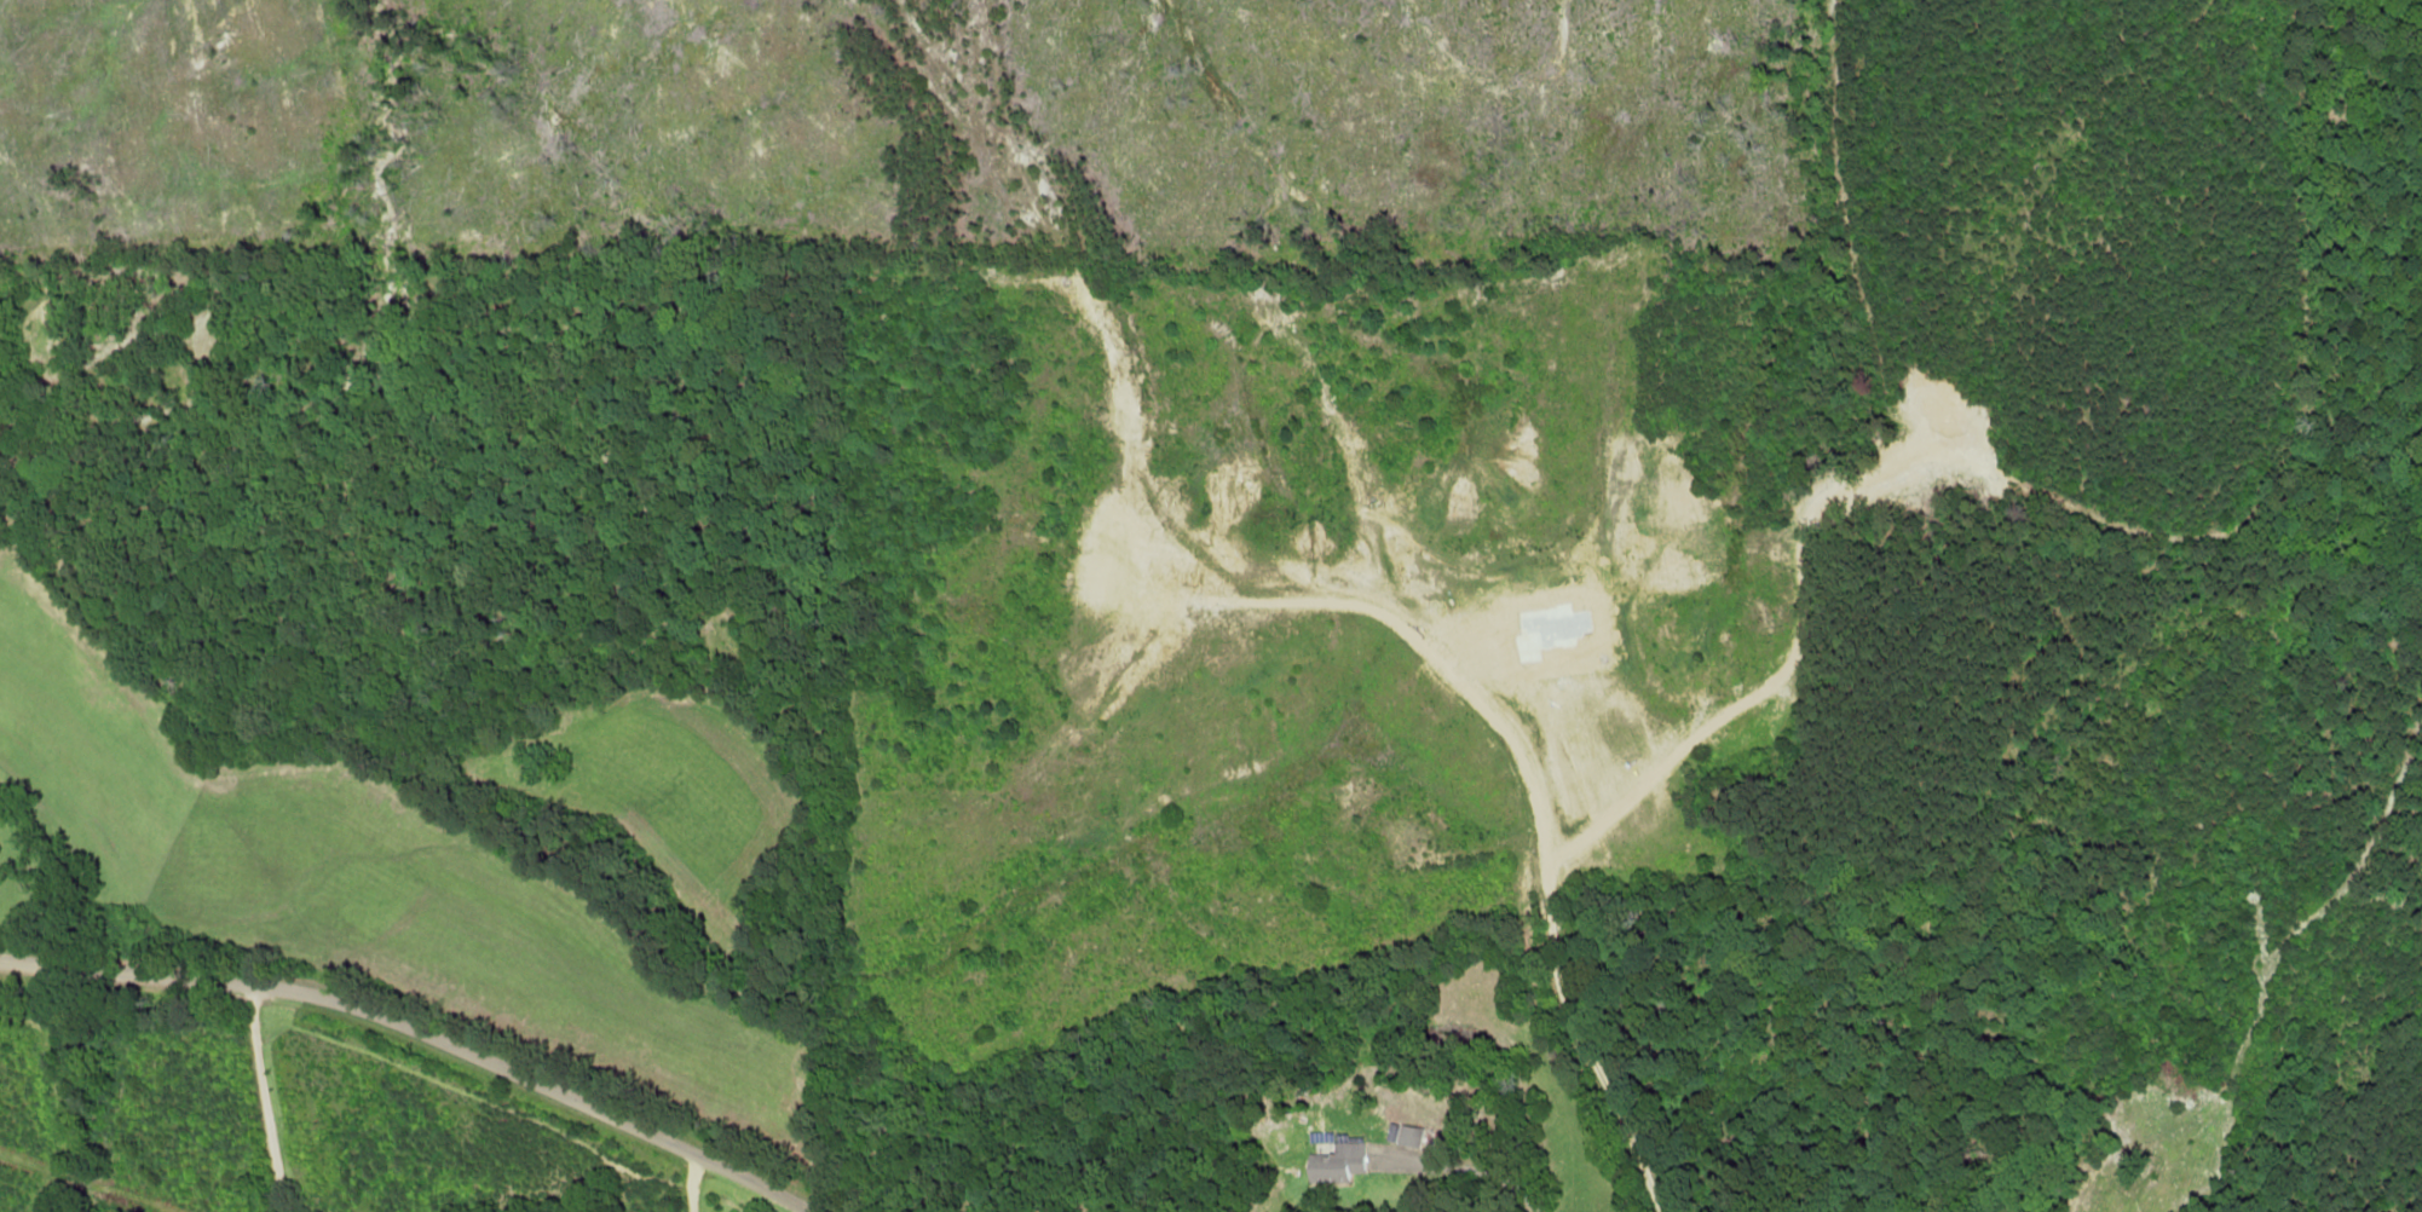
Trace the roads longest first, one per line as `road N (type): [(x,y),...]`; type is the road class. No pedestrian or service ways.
road 1 (tertiary): [(0,941),(206,956),(563,1077),(827,1211)]

